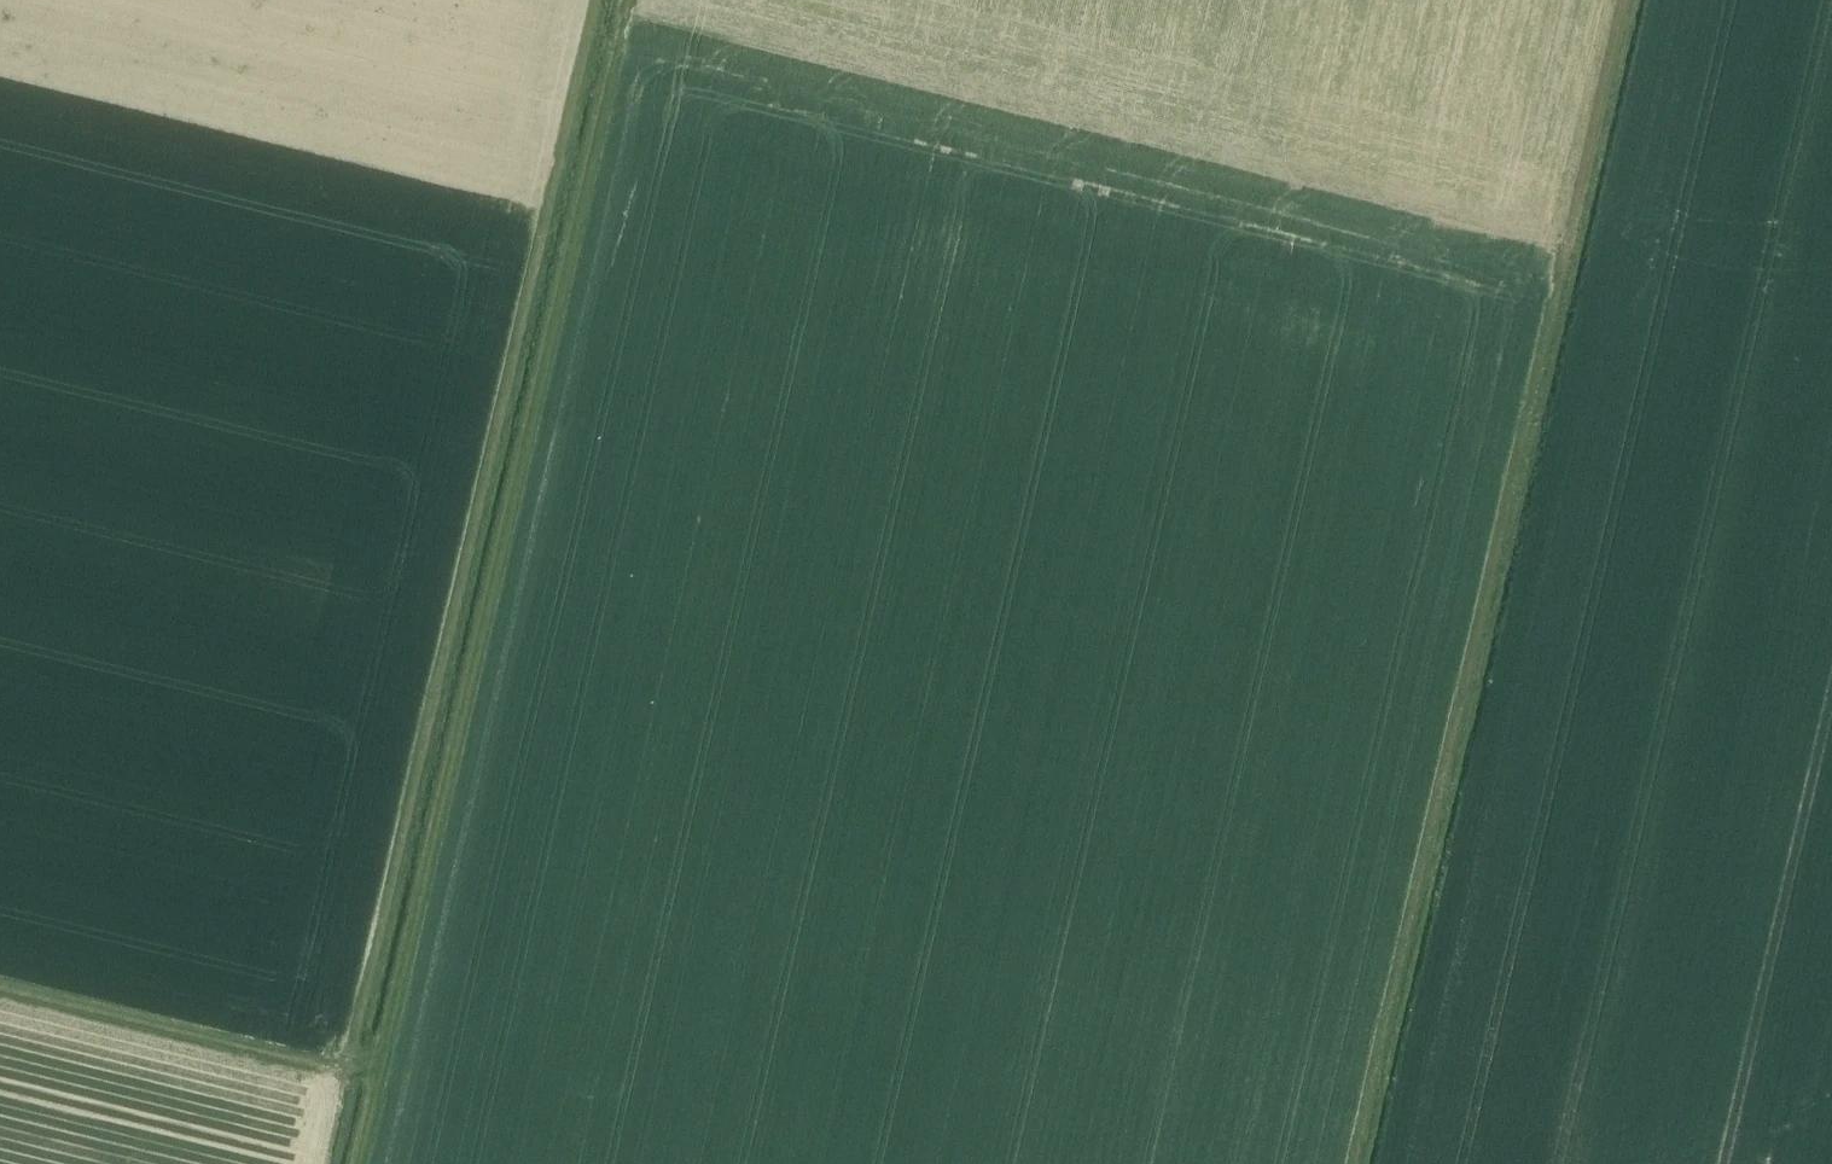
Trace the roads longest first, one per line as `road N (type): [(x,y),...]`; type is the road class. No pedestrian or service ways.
road 1 (track): [(0,989),(380,1082),(630,0)]
road 2 (track): [(1357,1163),(1625,0)]

